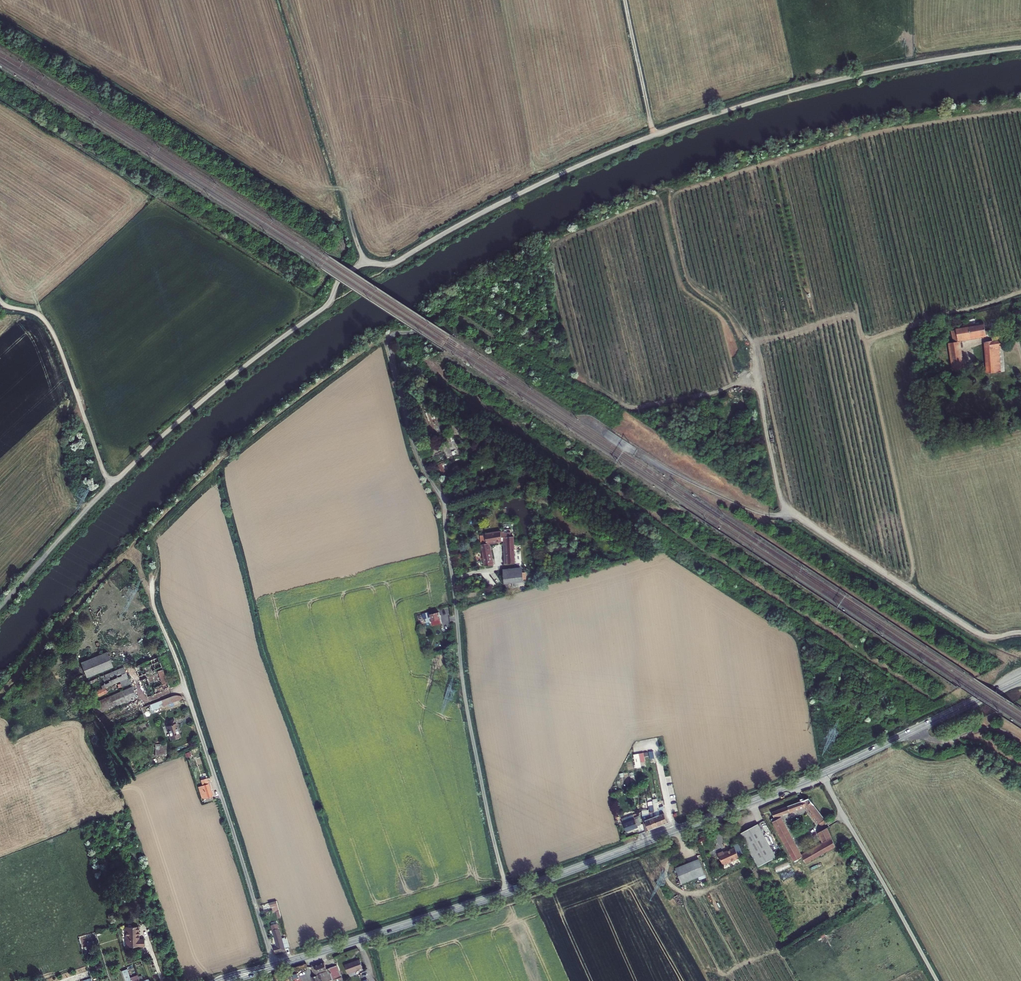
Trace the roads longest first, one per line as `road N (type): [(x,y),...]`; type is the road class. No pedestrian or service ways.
road 1 (unclassified): [(507,892),(465,697),(443,503),(418,458),(386,336)]
road 2 (track): [(755,343),(689,278),(672,205),(678,192),(850,138),(1020,110)]
road 3 (track): [(1020,632),(976,632),(785,506),(754,386),(633,407)]
road 4 (unclassified): [(273,967),(151,590)]
road 5 (primary): [(822,774),(507,892)]
road 6 (track): [(1020,291),(873,338),(848,316),(755,343),(752,385)]
road 7 (primary): [(507,892),(273,967)]
road 8 (unclassified): [(822,774),(937,980)]
road 9 (track): [(110,484),(50,328),(0,300)]
road 10 (primary): [(1020,678),(822,774)]
road 11 (track): [(655,135),(625,0)]

